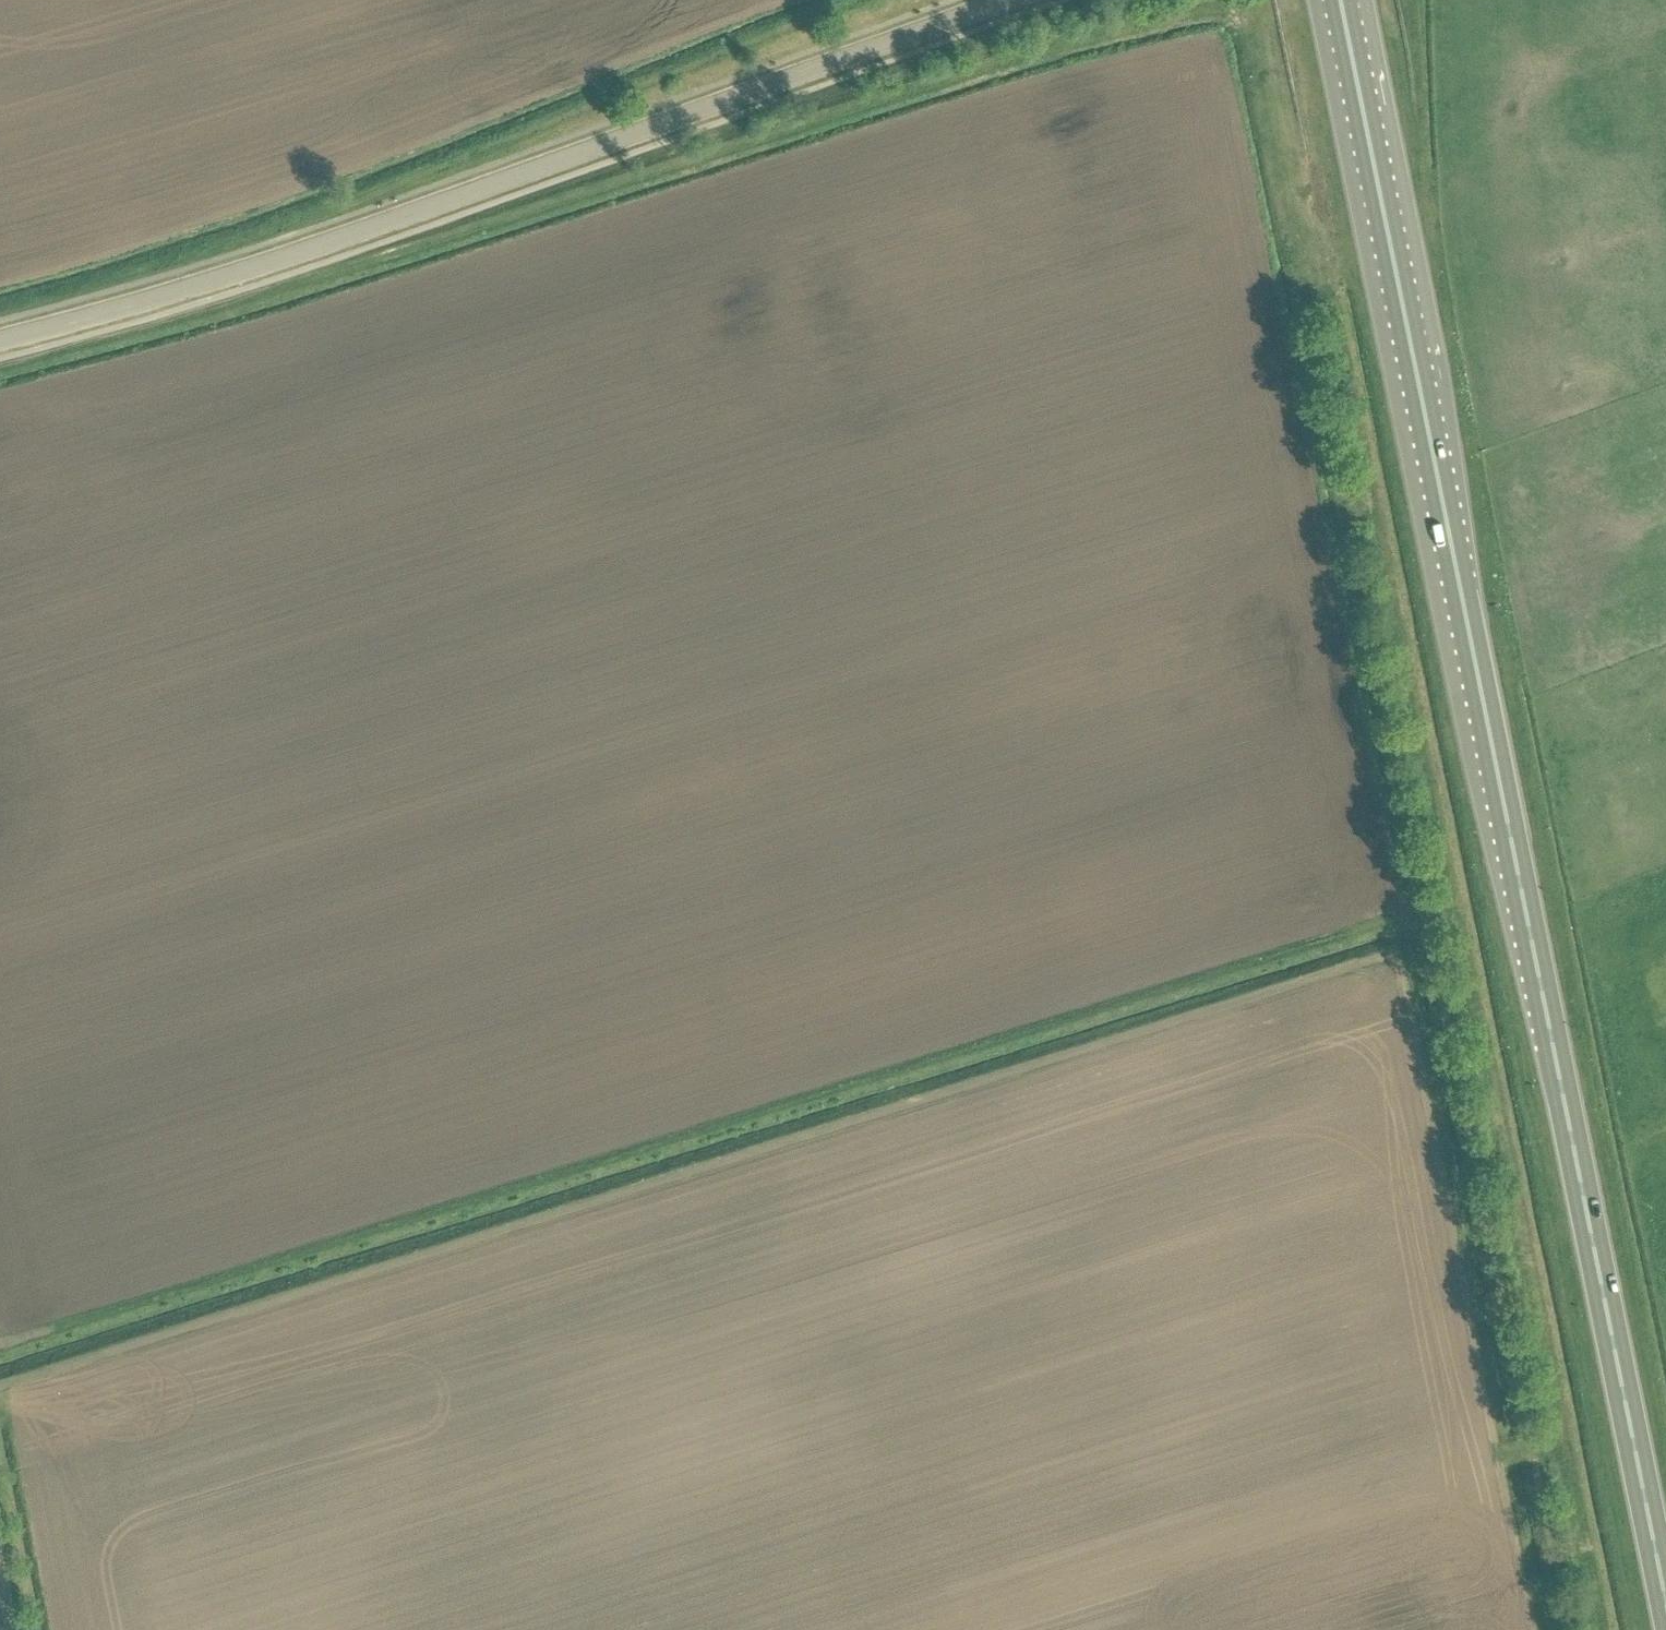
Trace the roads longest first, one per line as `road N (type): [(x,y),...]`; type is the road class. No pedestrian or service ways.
road 1 (trunk): [(1665,1601),(1340,0)]
road 2 (unclassified): [(1005,0),(320,244),(0,340)]

